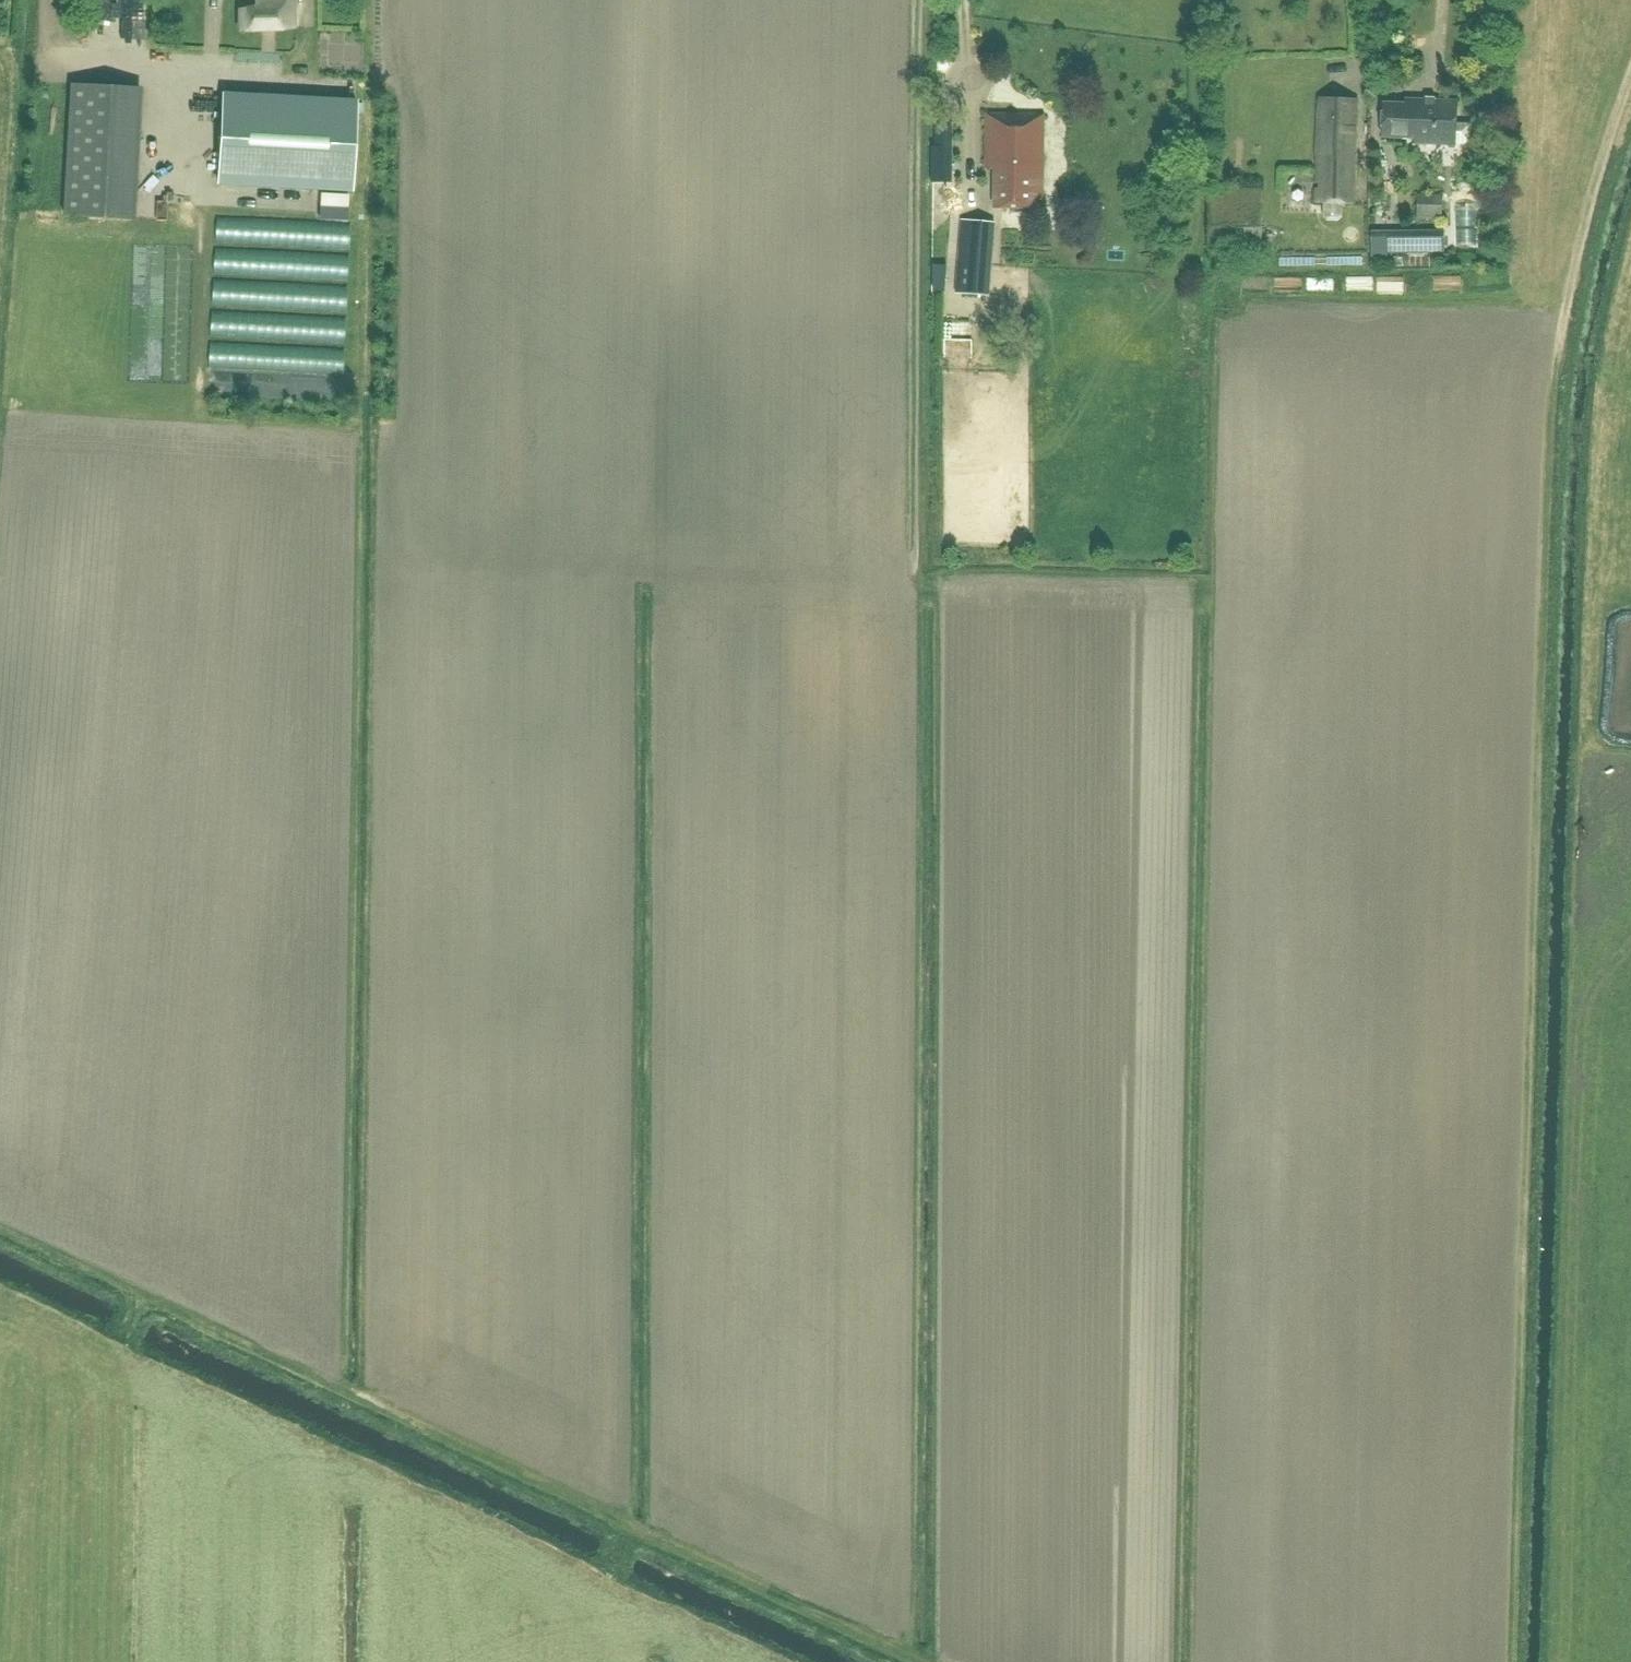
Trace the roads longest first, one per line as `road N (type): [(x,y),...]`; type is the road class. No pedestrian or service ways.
road 1 (track): [(49,0),(45,52),(171,66)]

